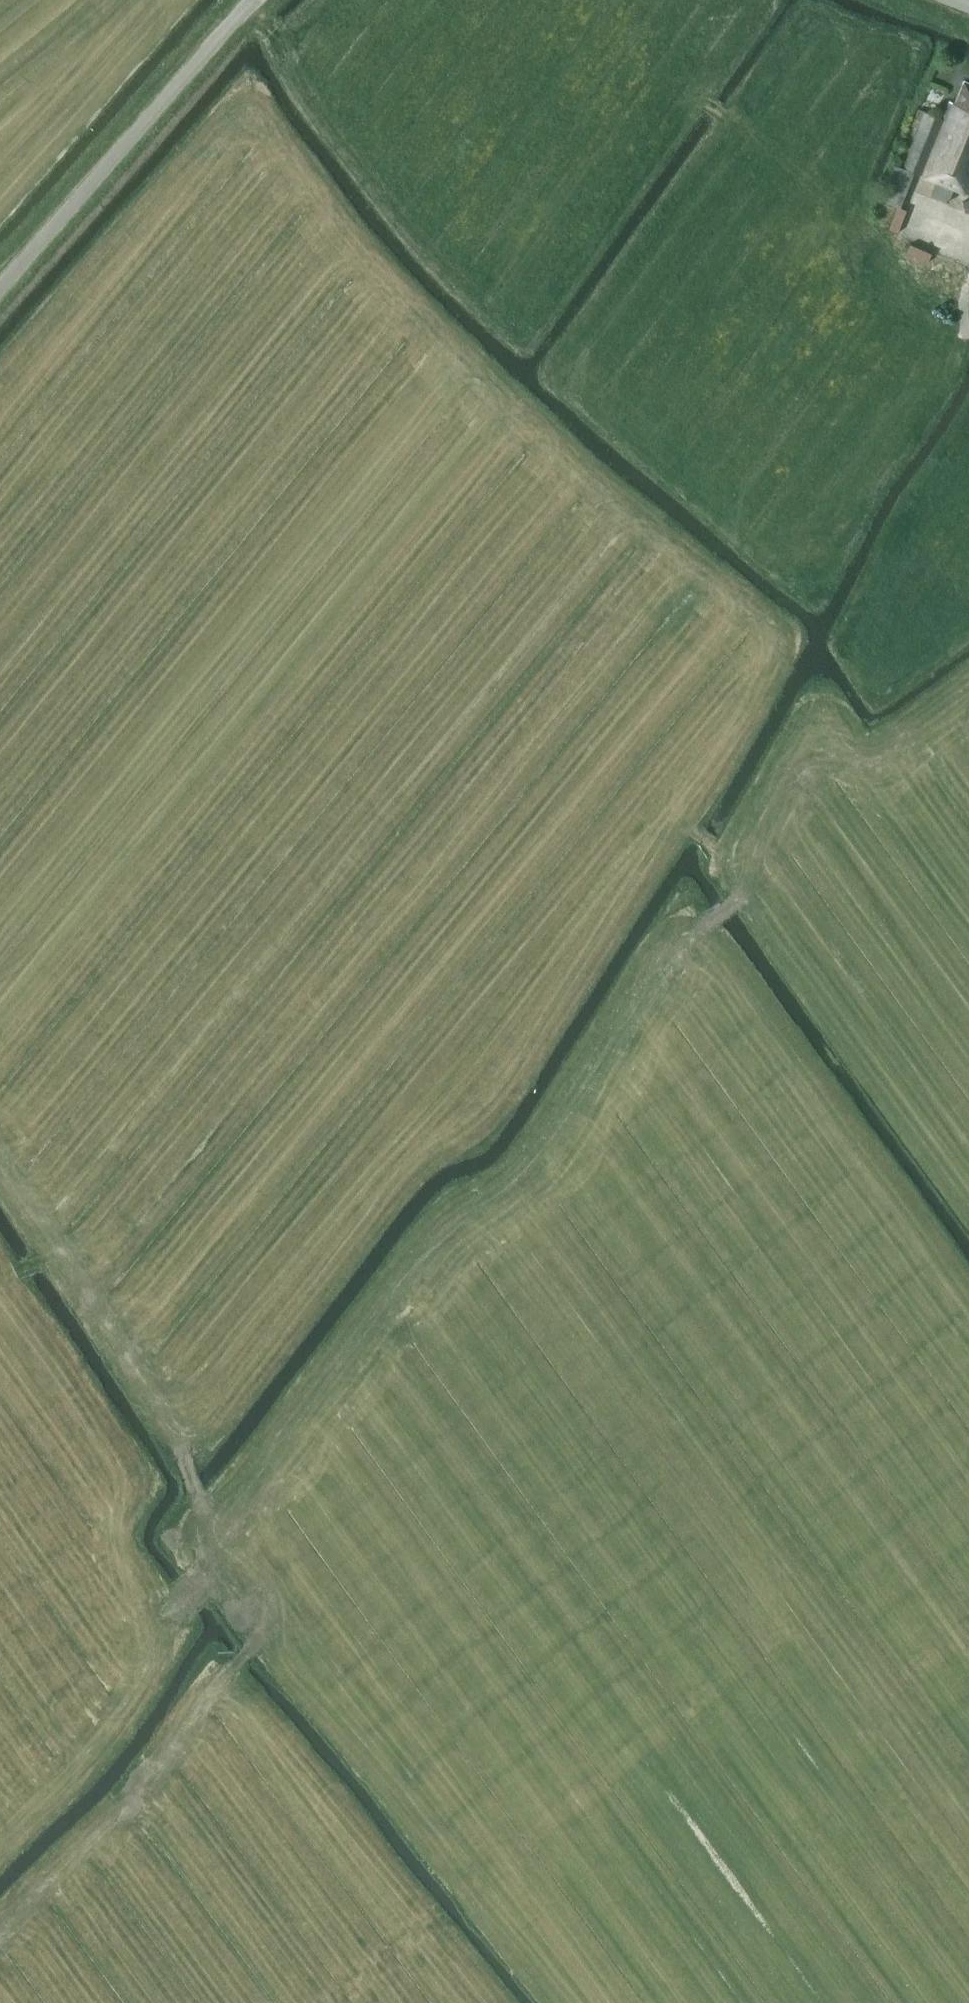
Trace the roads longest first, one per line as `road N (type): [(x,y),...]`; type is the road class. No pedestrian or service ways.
road 1 (unclassified): [(0,296),(262,0)]

